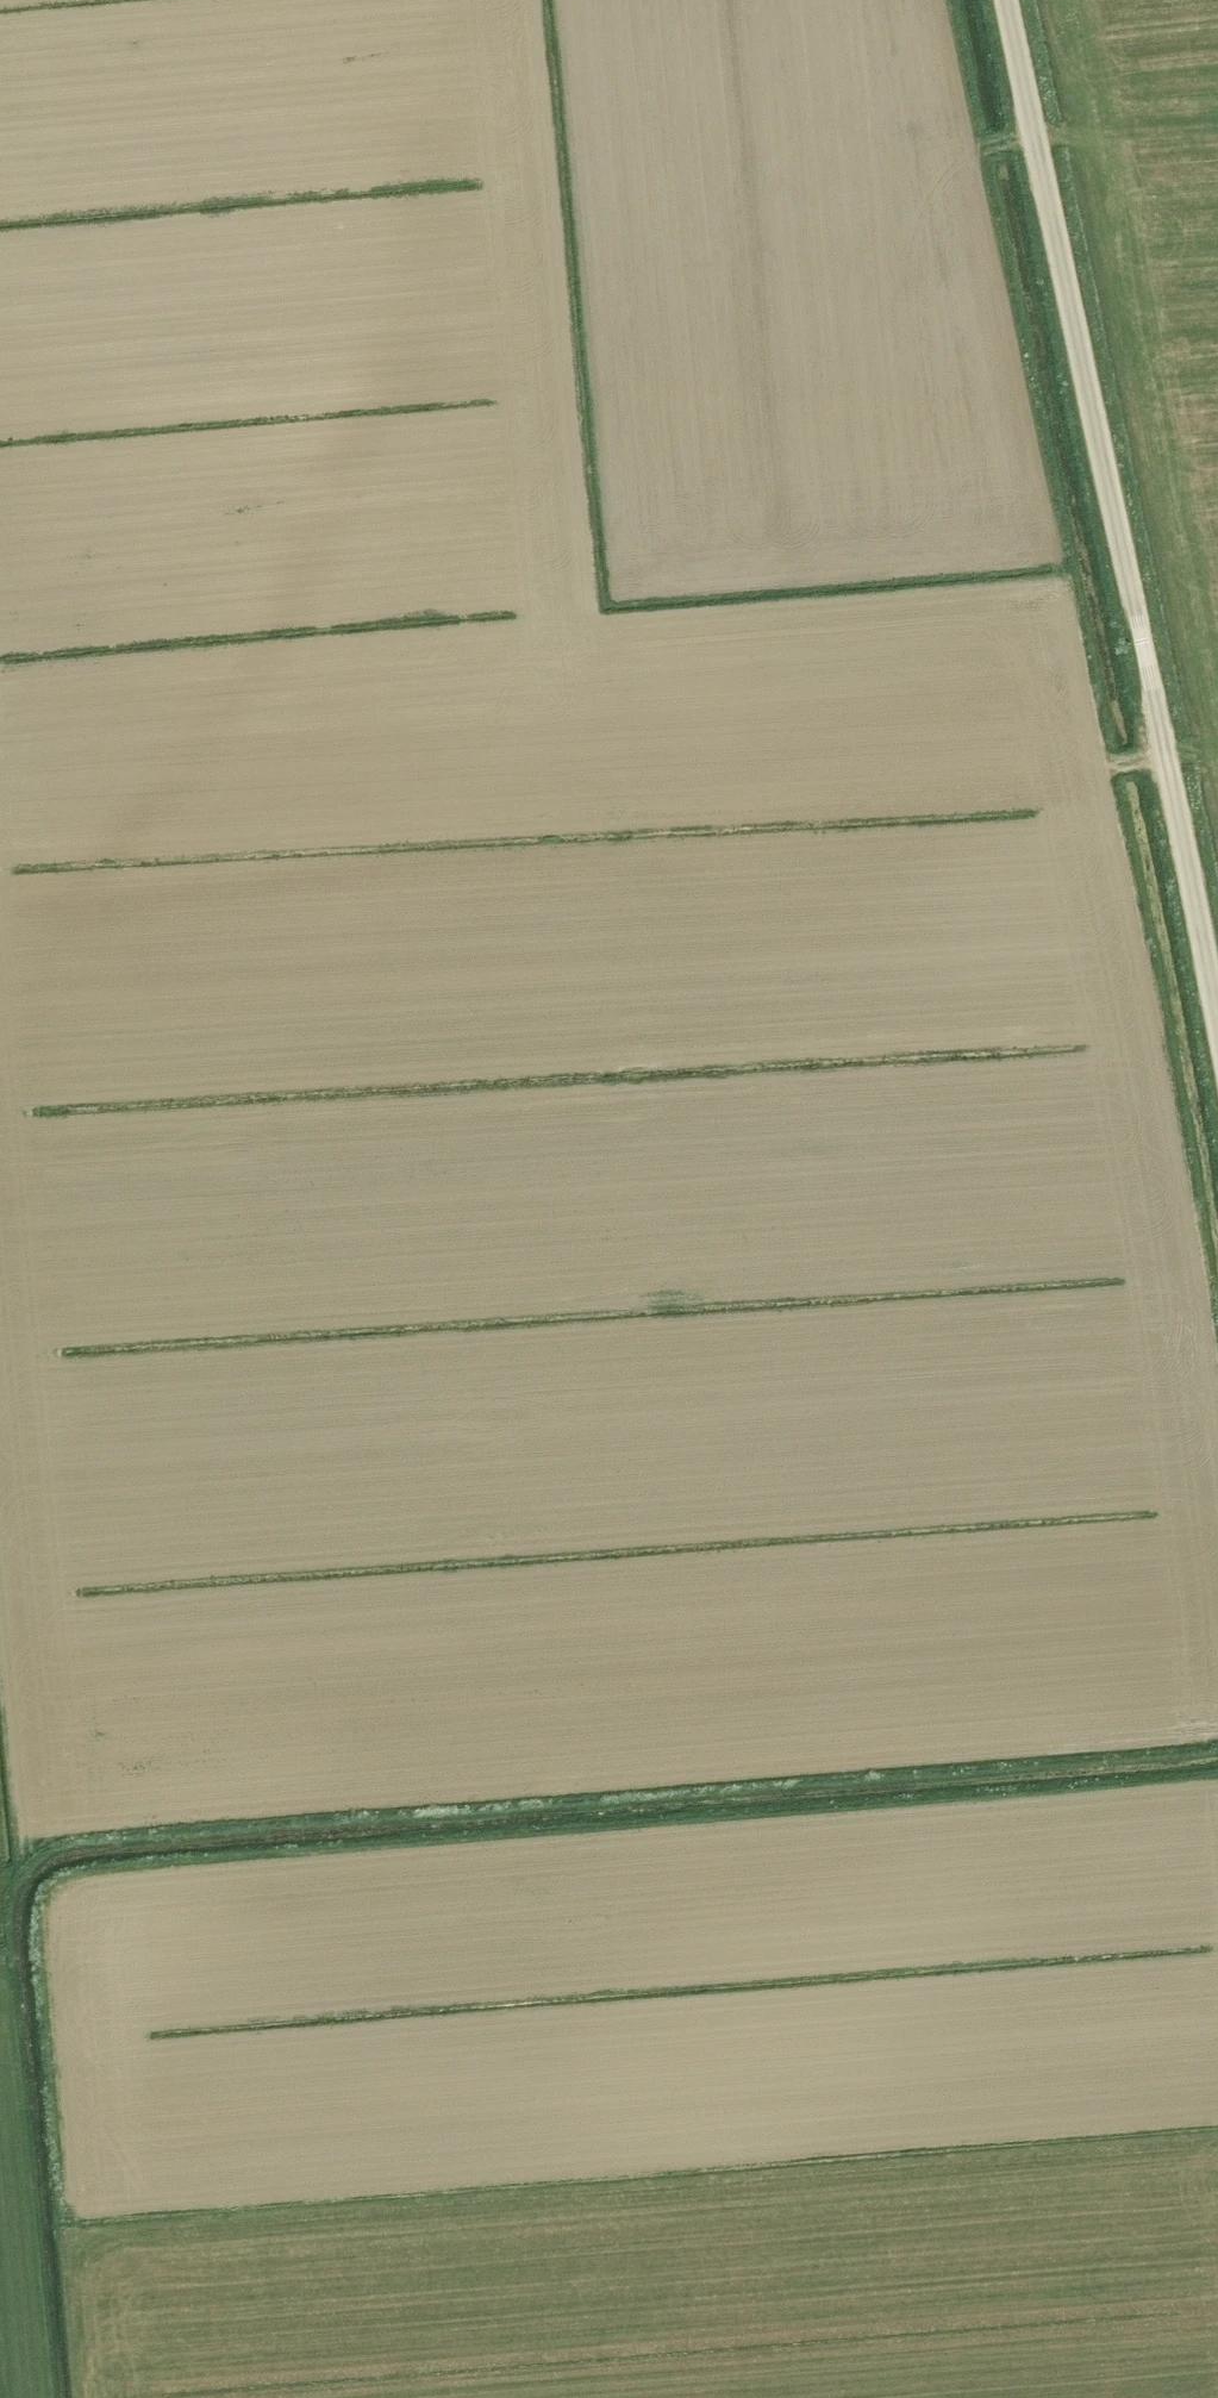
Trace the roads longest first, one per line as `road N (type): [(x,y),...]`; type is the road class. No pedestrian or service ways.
road 1 (unclassified): [(1217,1004),(1007,0)]

